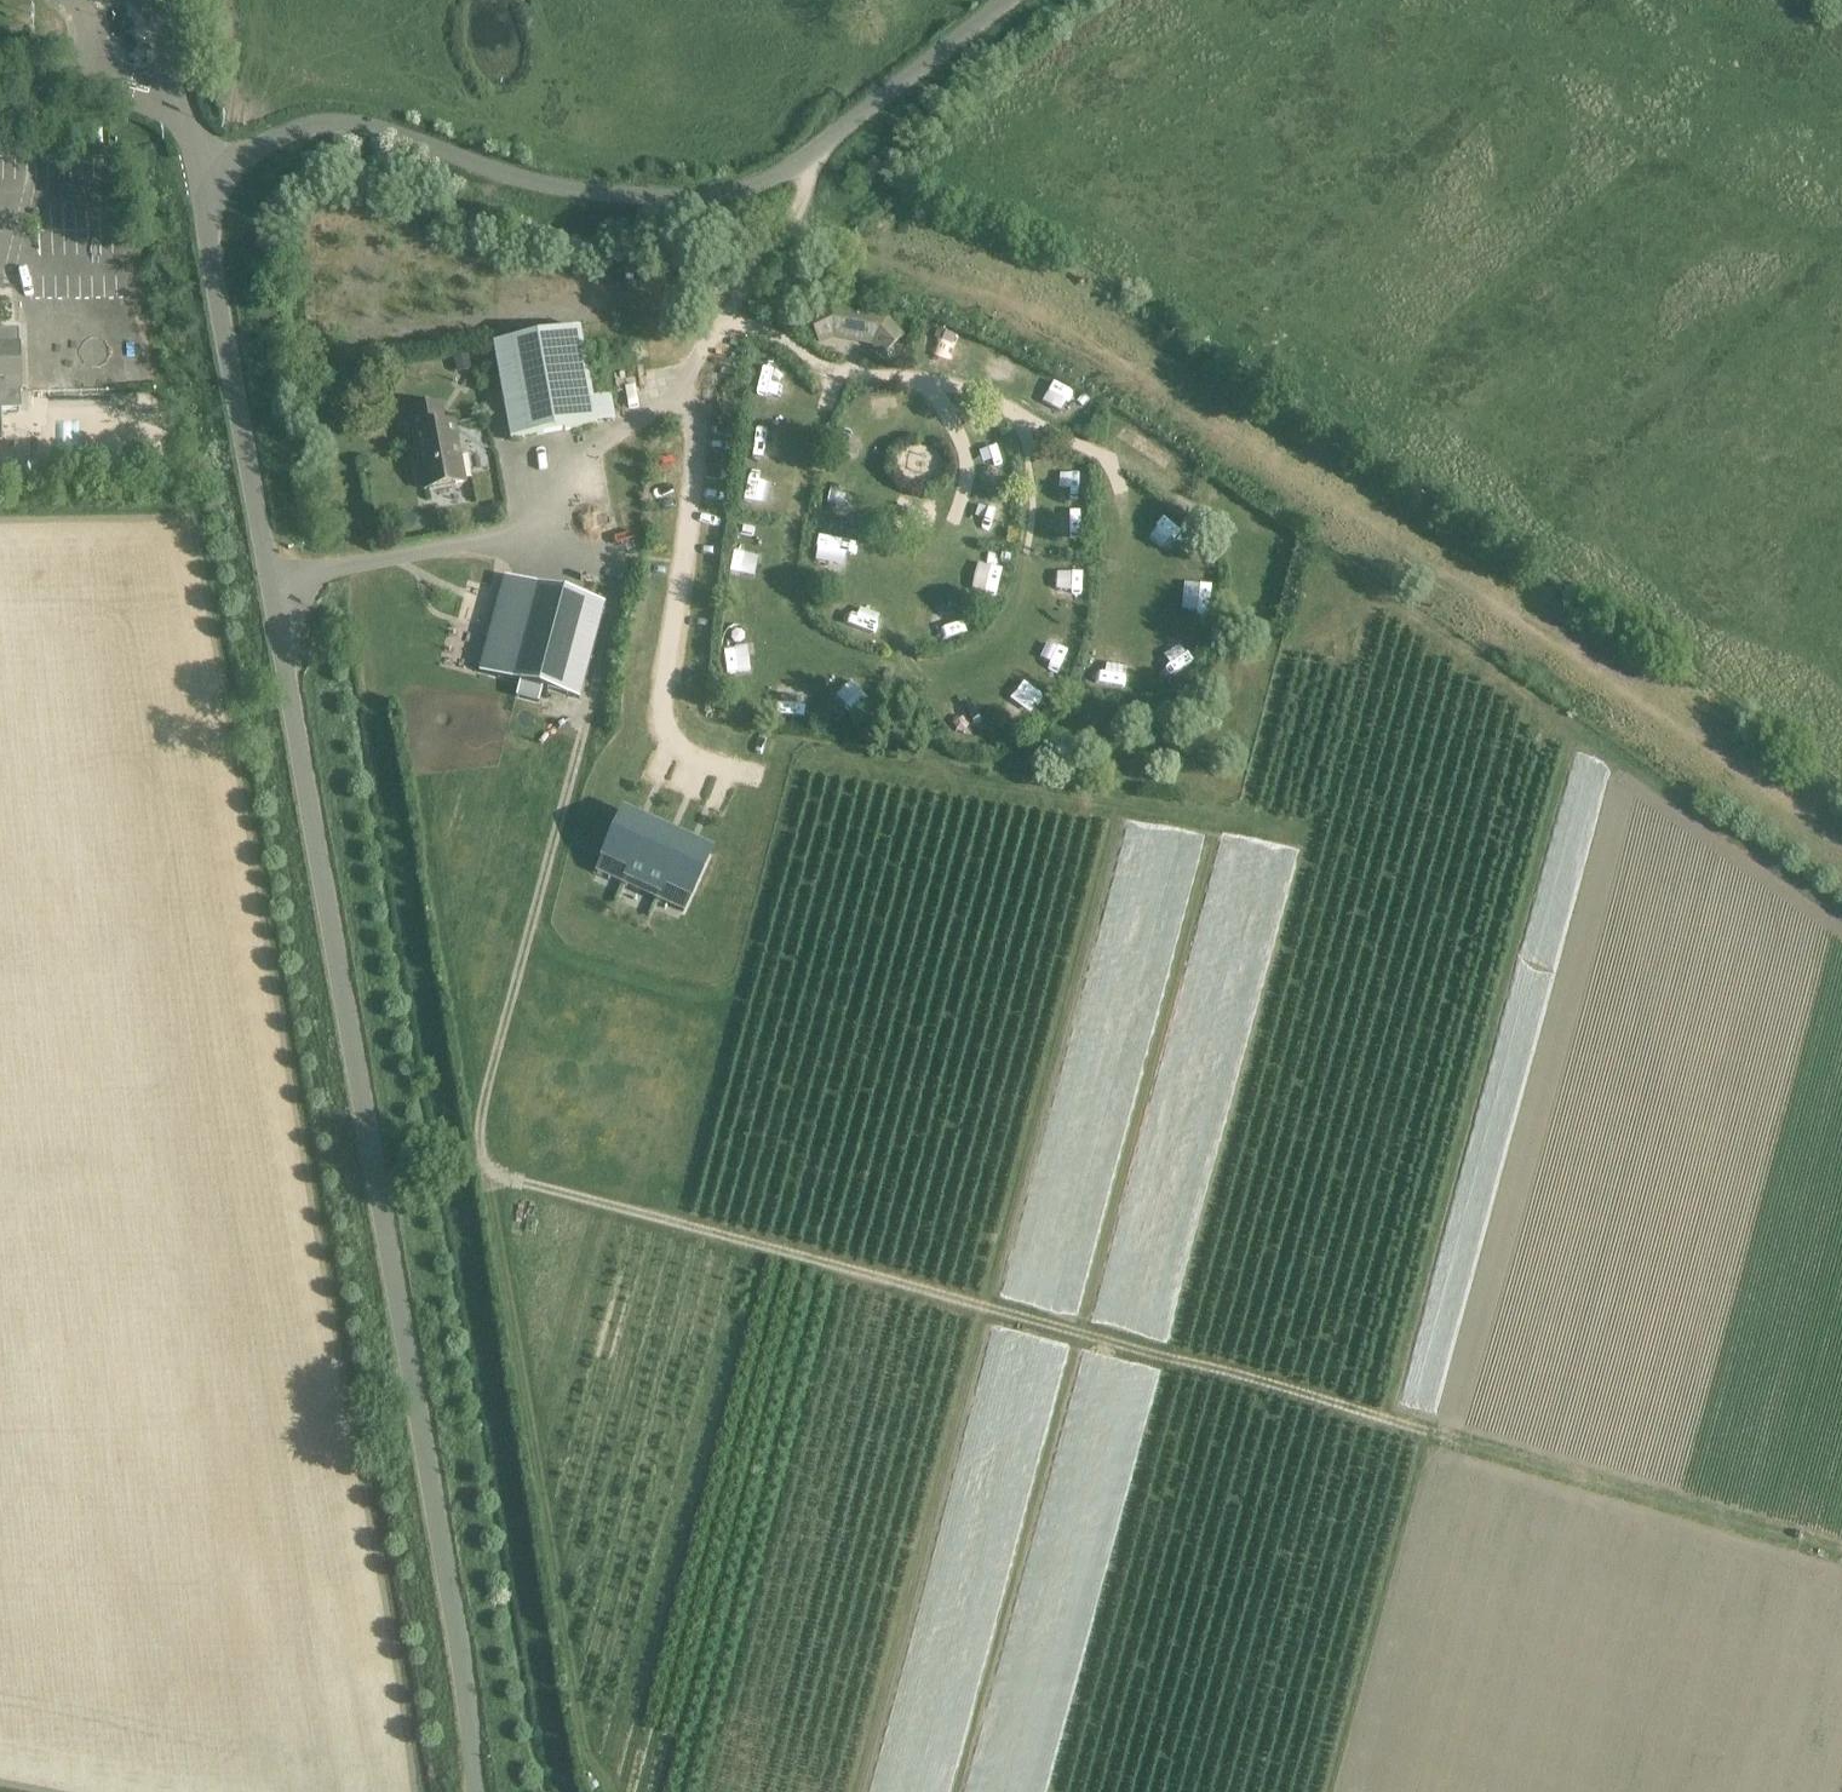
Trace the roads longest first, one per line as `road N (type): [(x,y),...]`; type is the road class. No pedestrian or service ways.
road 1 (unclassified): [(1012,0),(824,146),(724,196),(585,195),(344,125),(301,129),(257,147),(220,173),(207,195),(205,226),(476,1791)]
road 2 (track): [(1841,845),(1439,556),(1036,307),(949,267),(846,254),(821,237),(806,198),(824,146)]
road 3 (track): [(725,328),(757,328),(828,372),(946,382)]
road 4 (track): [(806,198),(710,346)]

